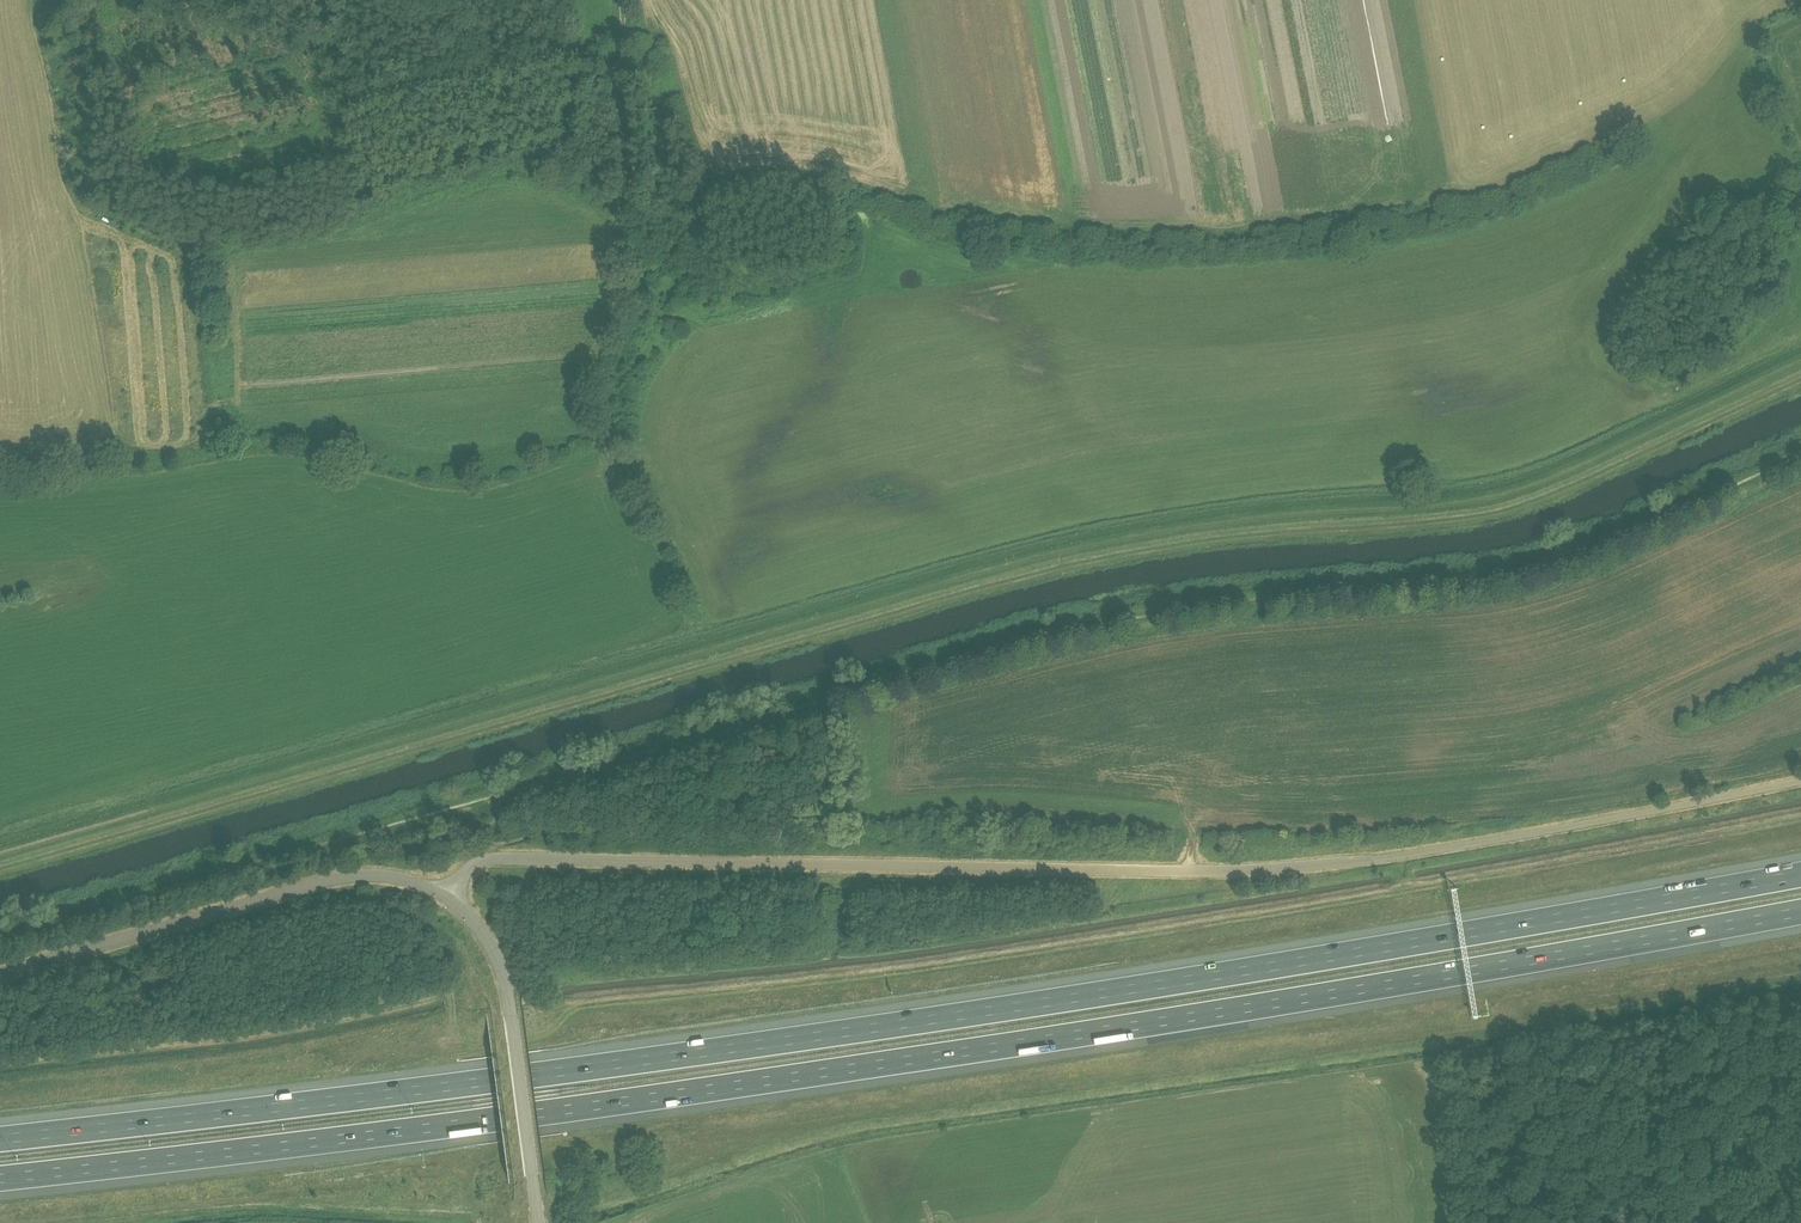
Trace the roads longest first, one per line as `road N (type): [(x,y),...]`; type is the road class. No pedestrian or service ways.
road 1 (motorway): [(0,1178),(513,1117),(1097,1032),(1800,911)]
road 2 (motorway): [(1800,874),(959,1016),(0,1138)]
road 3 (unclassified): [(443,896),(489,860),(1327,861),(1476,843),(1800,781)]
road 4 (tertiary): [(443,896),(381,877),(343,877),(0,975)]
road 5 (tertiary): [(539,1222),(500,962),(443,896)]

